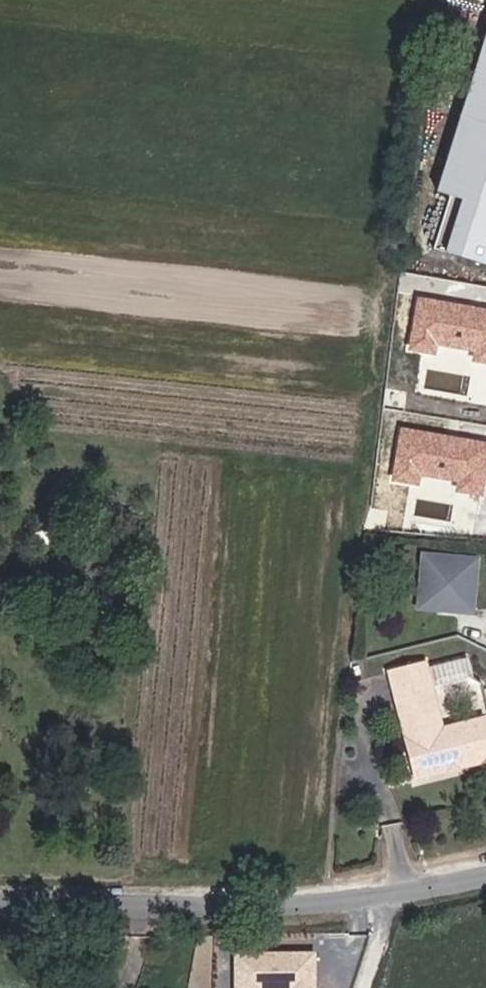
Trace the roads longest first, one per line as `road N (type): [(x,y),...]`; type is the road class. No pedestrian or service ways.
road 1 (unclassified): [(0,906),(321,906),(485,879)]

